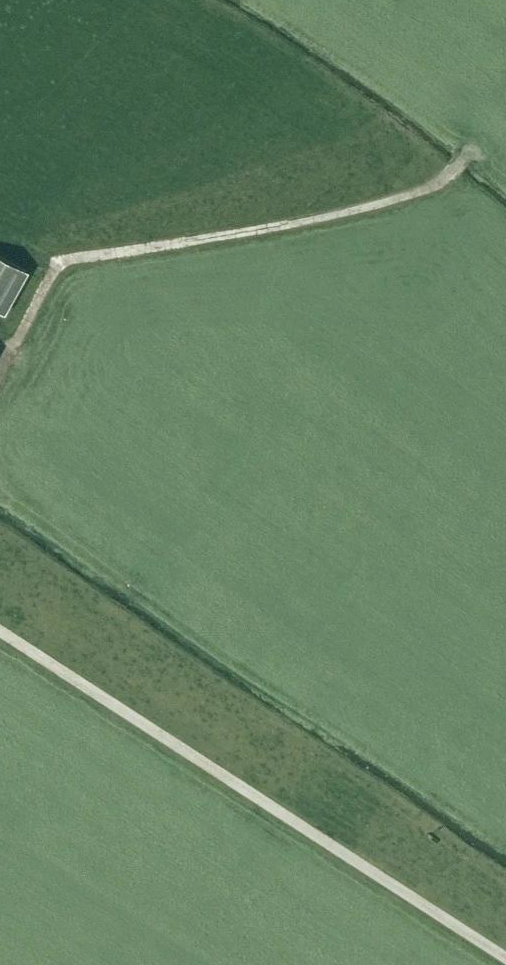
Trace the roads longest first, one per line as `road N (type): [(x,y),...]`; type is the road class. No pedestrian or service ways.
road 1 (track): [(0,364),(58,262),(188,245),(419,195),(467,153),(505,94)]
road 2 (track): [(0,631),(505,958)]

